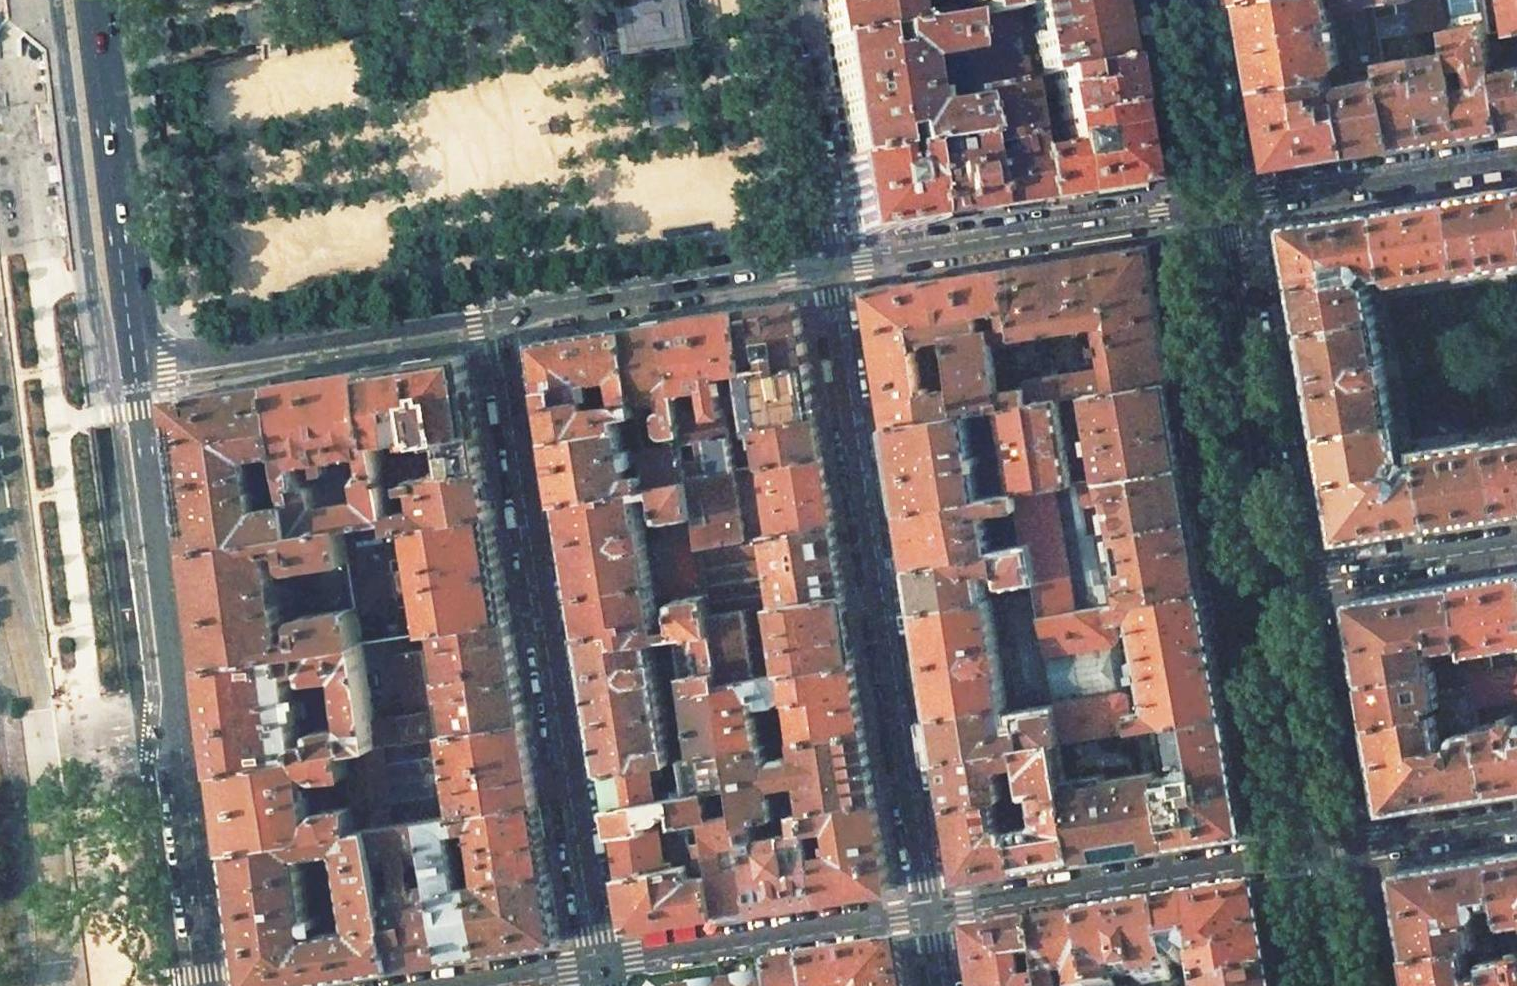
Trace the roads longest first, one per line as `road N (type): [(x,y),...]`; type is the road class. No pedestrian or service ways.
road 1 (residential): [(830,262),(931,912)]
road 2 (residential): [(600,963),(498,316)]
road 3 (primary): [(132,362),(209,985)]
road 4 (residential): [(1318,851),(931,912)]
road 5 (residential): [(830,262),(1207,205)]
road 6 (secondary): [(1271,577),(1207,205)]
road 7 (residential): [(132,362),(498,316)]
road 8 (primary): [(94,0),(132,362)]
road 9 (residential): [(498,316),(830,262)]
road 10 (residential): [(931,912),(600,963)]
road 11 (residential): [(1207,205),(1516,159)]
road 12 (secondary): [(1318,851),(1271,577)]
road 13 (residential): [(786,0),(830,262)]
road 14 (residential): [(1516,540),(1271,577)]
road 15 (secondary): [(1207,205),(1172,0)]
road 16 (residential): [(1318,851),(1516,820)]
road 17 (residential): [(600,963),(454,985)]
road 18 (secondary): [(1341,985),(1318,851)]

